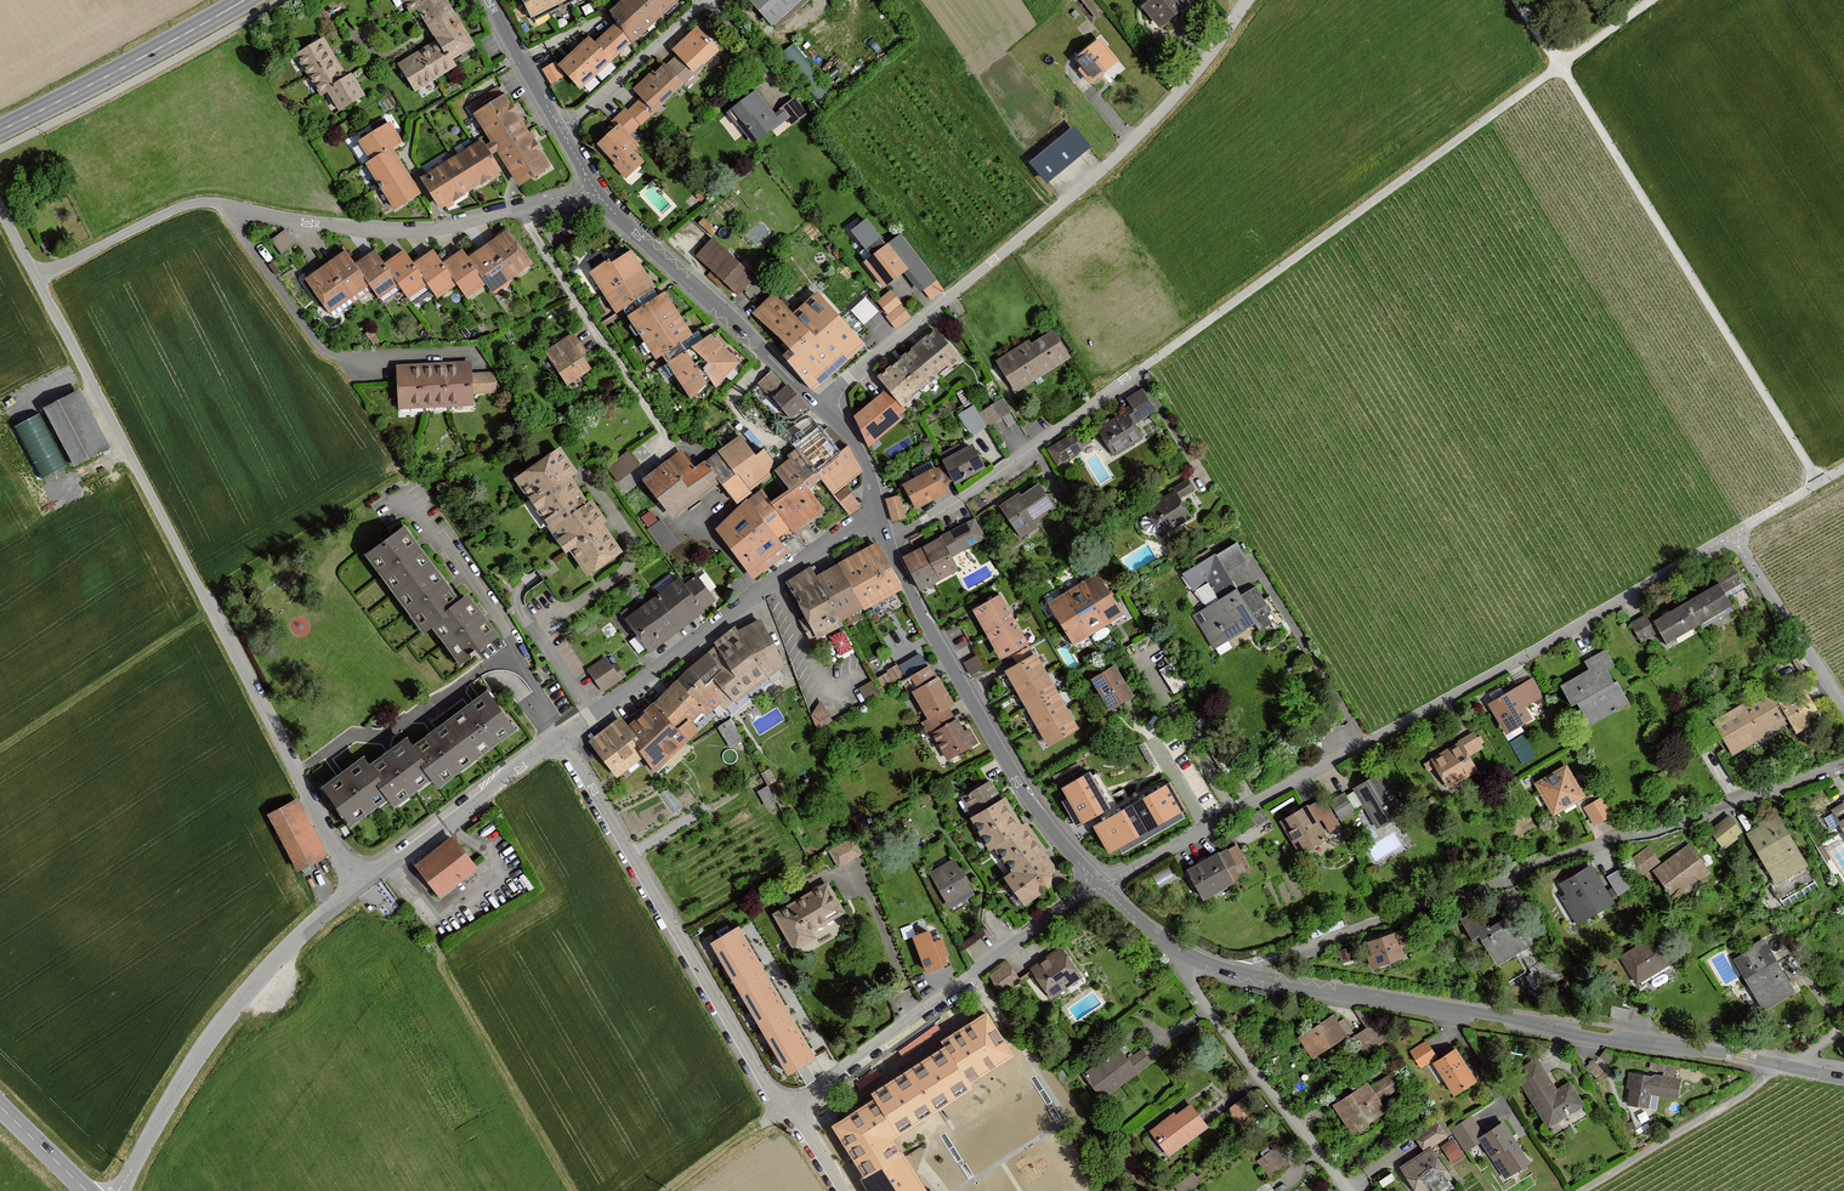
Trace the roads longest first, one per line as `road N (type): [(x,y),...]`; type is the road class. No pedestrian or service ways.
road 1 (residential): [(1098,884),(1514,662),(1732,535),(1843,705)]
road 2 (residential): [(37,280),(358,883)]
road 3 (residential): [(1843,765),(1232,971)]
road 4 (residential): [(37,280),(203,202),(289,221),(413,231),(593,187)]
road 5 (residential): [(1803,1068),(1232,971)]
road 6 (track): [(1561,65),(1145,367)]
road 7 (track): [(1820,482),(1561,65)]
road 8 (residential): [(560,739),(784,1109)]
road 9 (residential): [(117,1190),(226,1017),(358,883)]
road 10 (residential): [(560,739),(879,512)]
road 11 (residential): [(784,1109),(1098,884)]
road 12 (unclassified): [(1248,0),(1131,142),(1009,248)]
road 13 (residential): [(887,541),(963,498),(1145,367)]
road 14 (residential): [(1031,802),(887,541)]
road 15 (residential): [(1180,951),(1190,984),(1348,1190)]
road 16 (secondary): [(0,130),(244,0)]
road 17 (residential): [(819,404),(619,217)]
road 18 (track): [(211,609),(0,749)]
road 19 (residential): [(1009,248),(819,404)]
road 20 (track): [(1772,1062),(1756,1086),(1579,1190)]
road 21 (residential): [(562,132),(708,0)]
road 22 (residential): [(358,883),(507,774)]
road 23 (residential): [(562,132),(488,0)]
road 24 (track): [(670,1190),(784,1109)]
road 25 (track): [(1732,535),(1843,468)]
road 26 (residential): [(879,512),(861,451),(819,404)]
road 27 (secondary): [(87,1190),(0,1106)]

